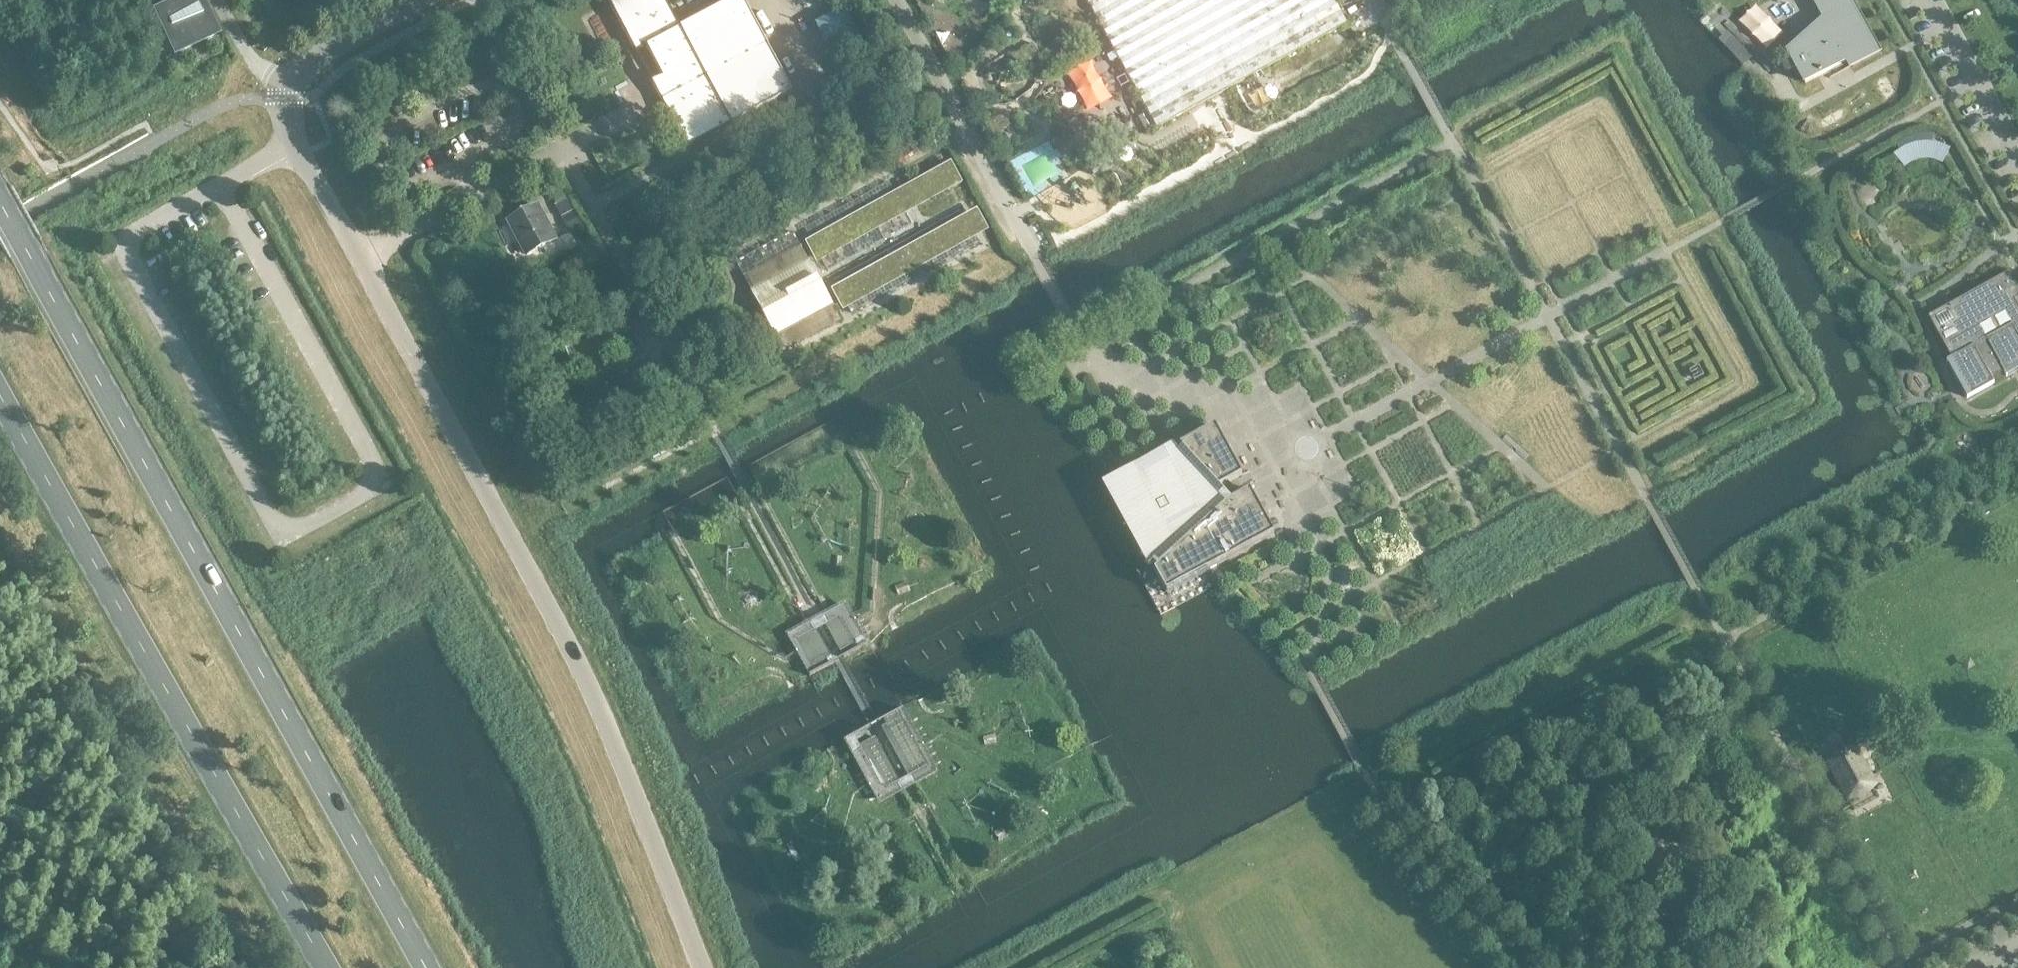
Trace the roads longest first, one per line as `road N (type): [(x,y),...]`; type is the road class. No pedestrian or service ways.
road 1 (unclassified): [(705,967),(586,674),(283,123),(283,79),(294,68),(416,0)]
road 2 (primary): [(423,967),(0,212)]
road 3 (primary): [(0,405),(71,544),(327,967)]
road 4 (unclassified): [(1015,215),(896,0)]
road 5 (unclassified): [(2017,155),(1932,0)]

